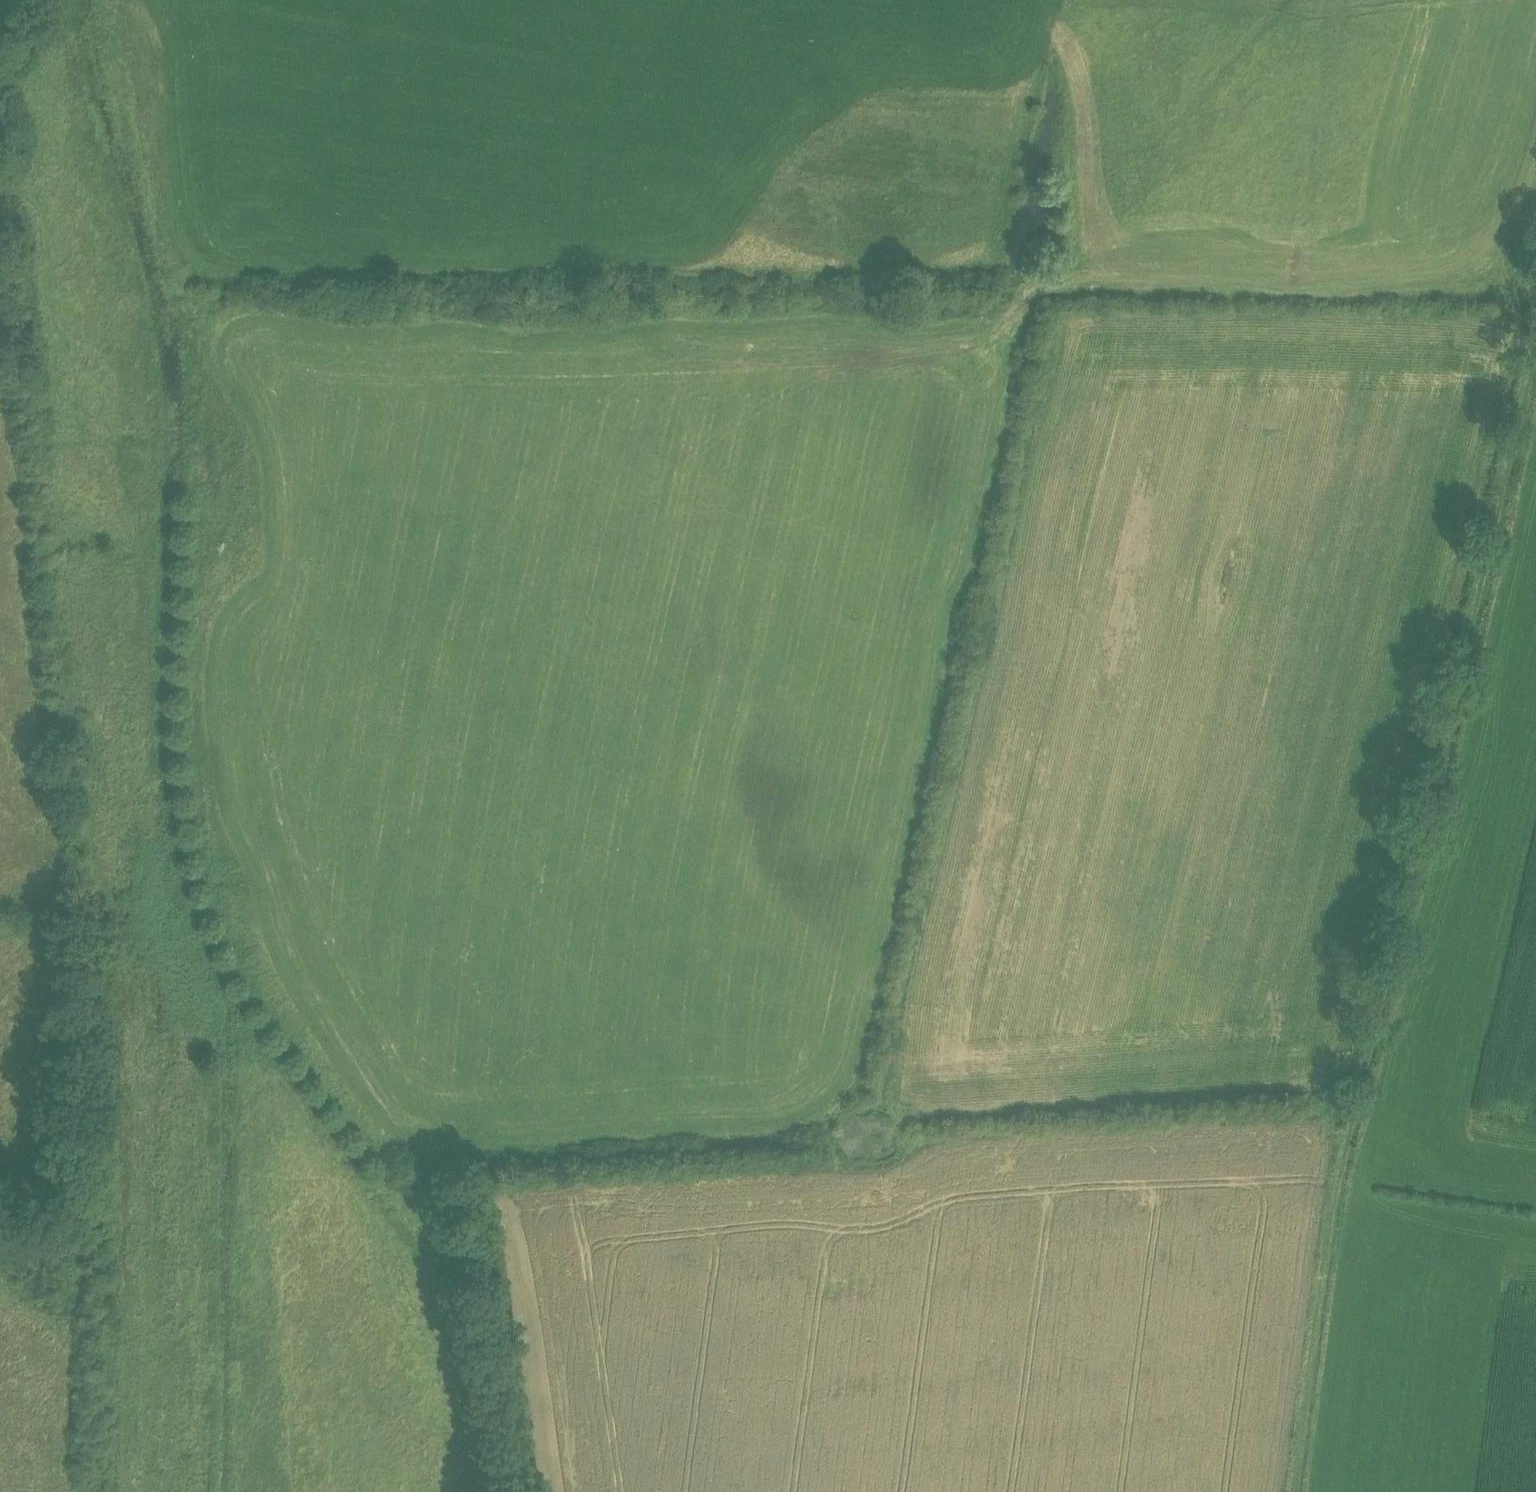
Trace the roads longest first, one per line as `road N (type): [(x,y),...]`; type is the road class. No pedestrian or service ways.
road 1 (track): [(1498,335),(1516,312),(1497,246),(1535,179)]

